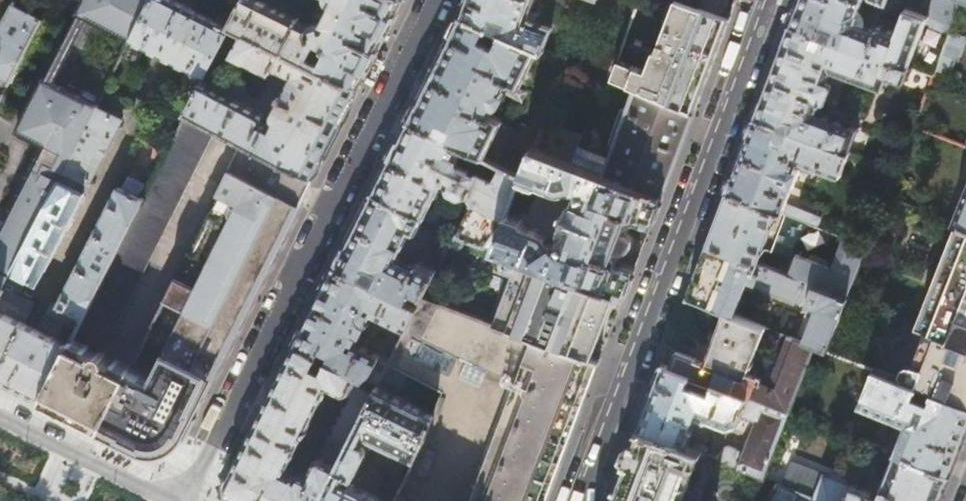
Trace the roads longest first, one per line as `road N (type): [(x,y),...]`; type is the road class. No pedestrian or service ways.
road 1 (residential): [(182,500),(438,0)]
road 2 (residential): [(768,0),(580,500)]
road 3 (residential): [(0,418),(171,500)]

